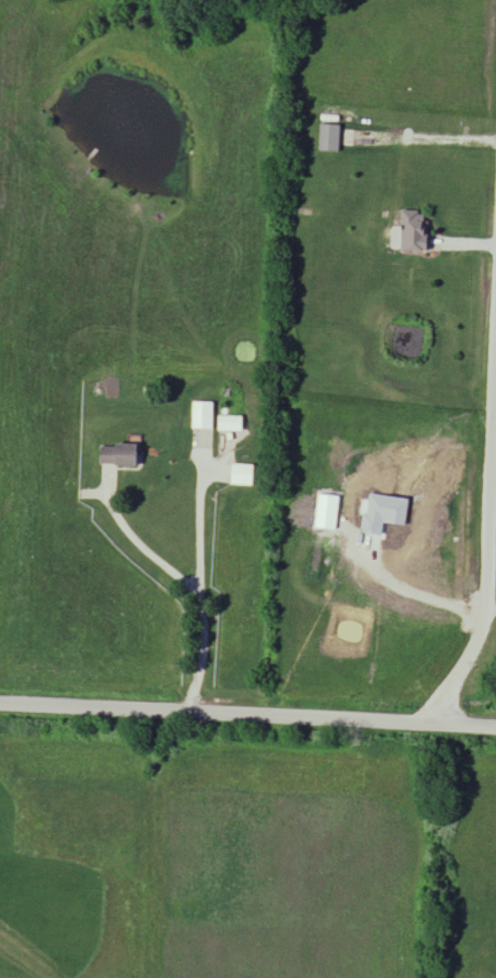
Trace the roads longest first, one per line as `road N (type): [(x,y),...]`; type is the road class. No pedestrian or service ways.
road 1 (residential): [(495,732),(0,705)]
road 2 (residential): [(434,730),(486,606),(495,344)]

